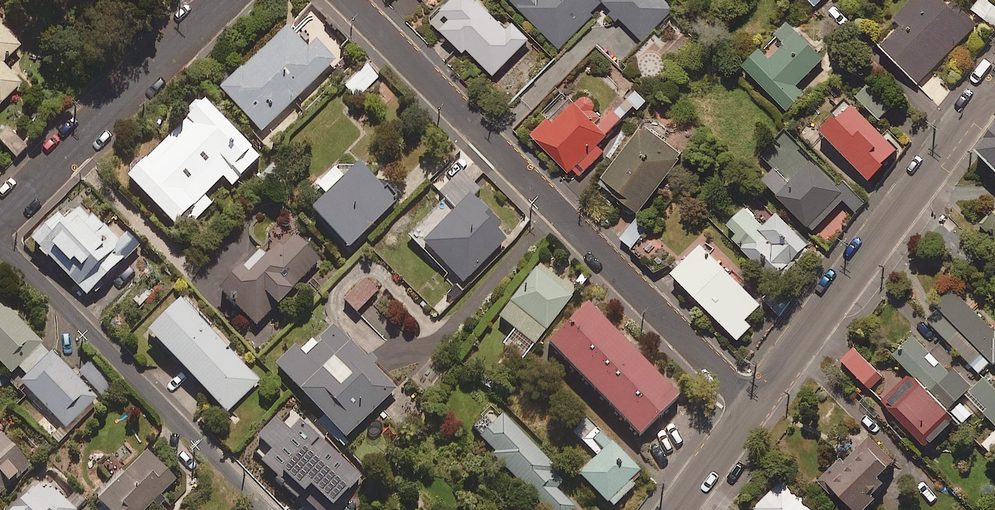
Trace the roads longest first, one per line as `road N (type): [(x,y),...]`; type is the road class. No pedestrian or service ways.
road 1 (residential): [(347,0),(753,406)]
road 2 (tertiary): [(994,86),(753,406)]
road 3 (residential): [(0,243),(267,509)]
road 4 (residential): [(220,0),(0,219)]
road 5 (tertiary): [(753,406),(677,509)]

